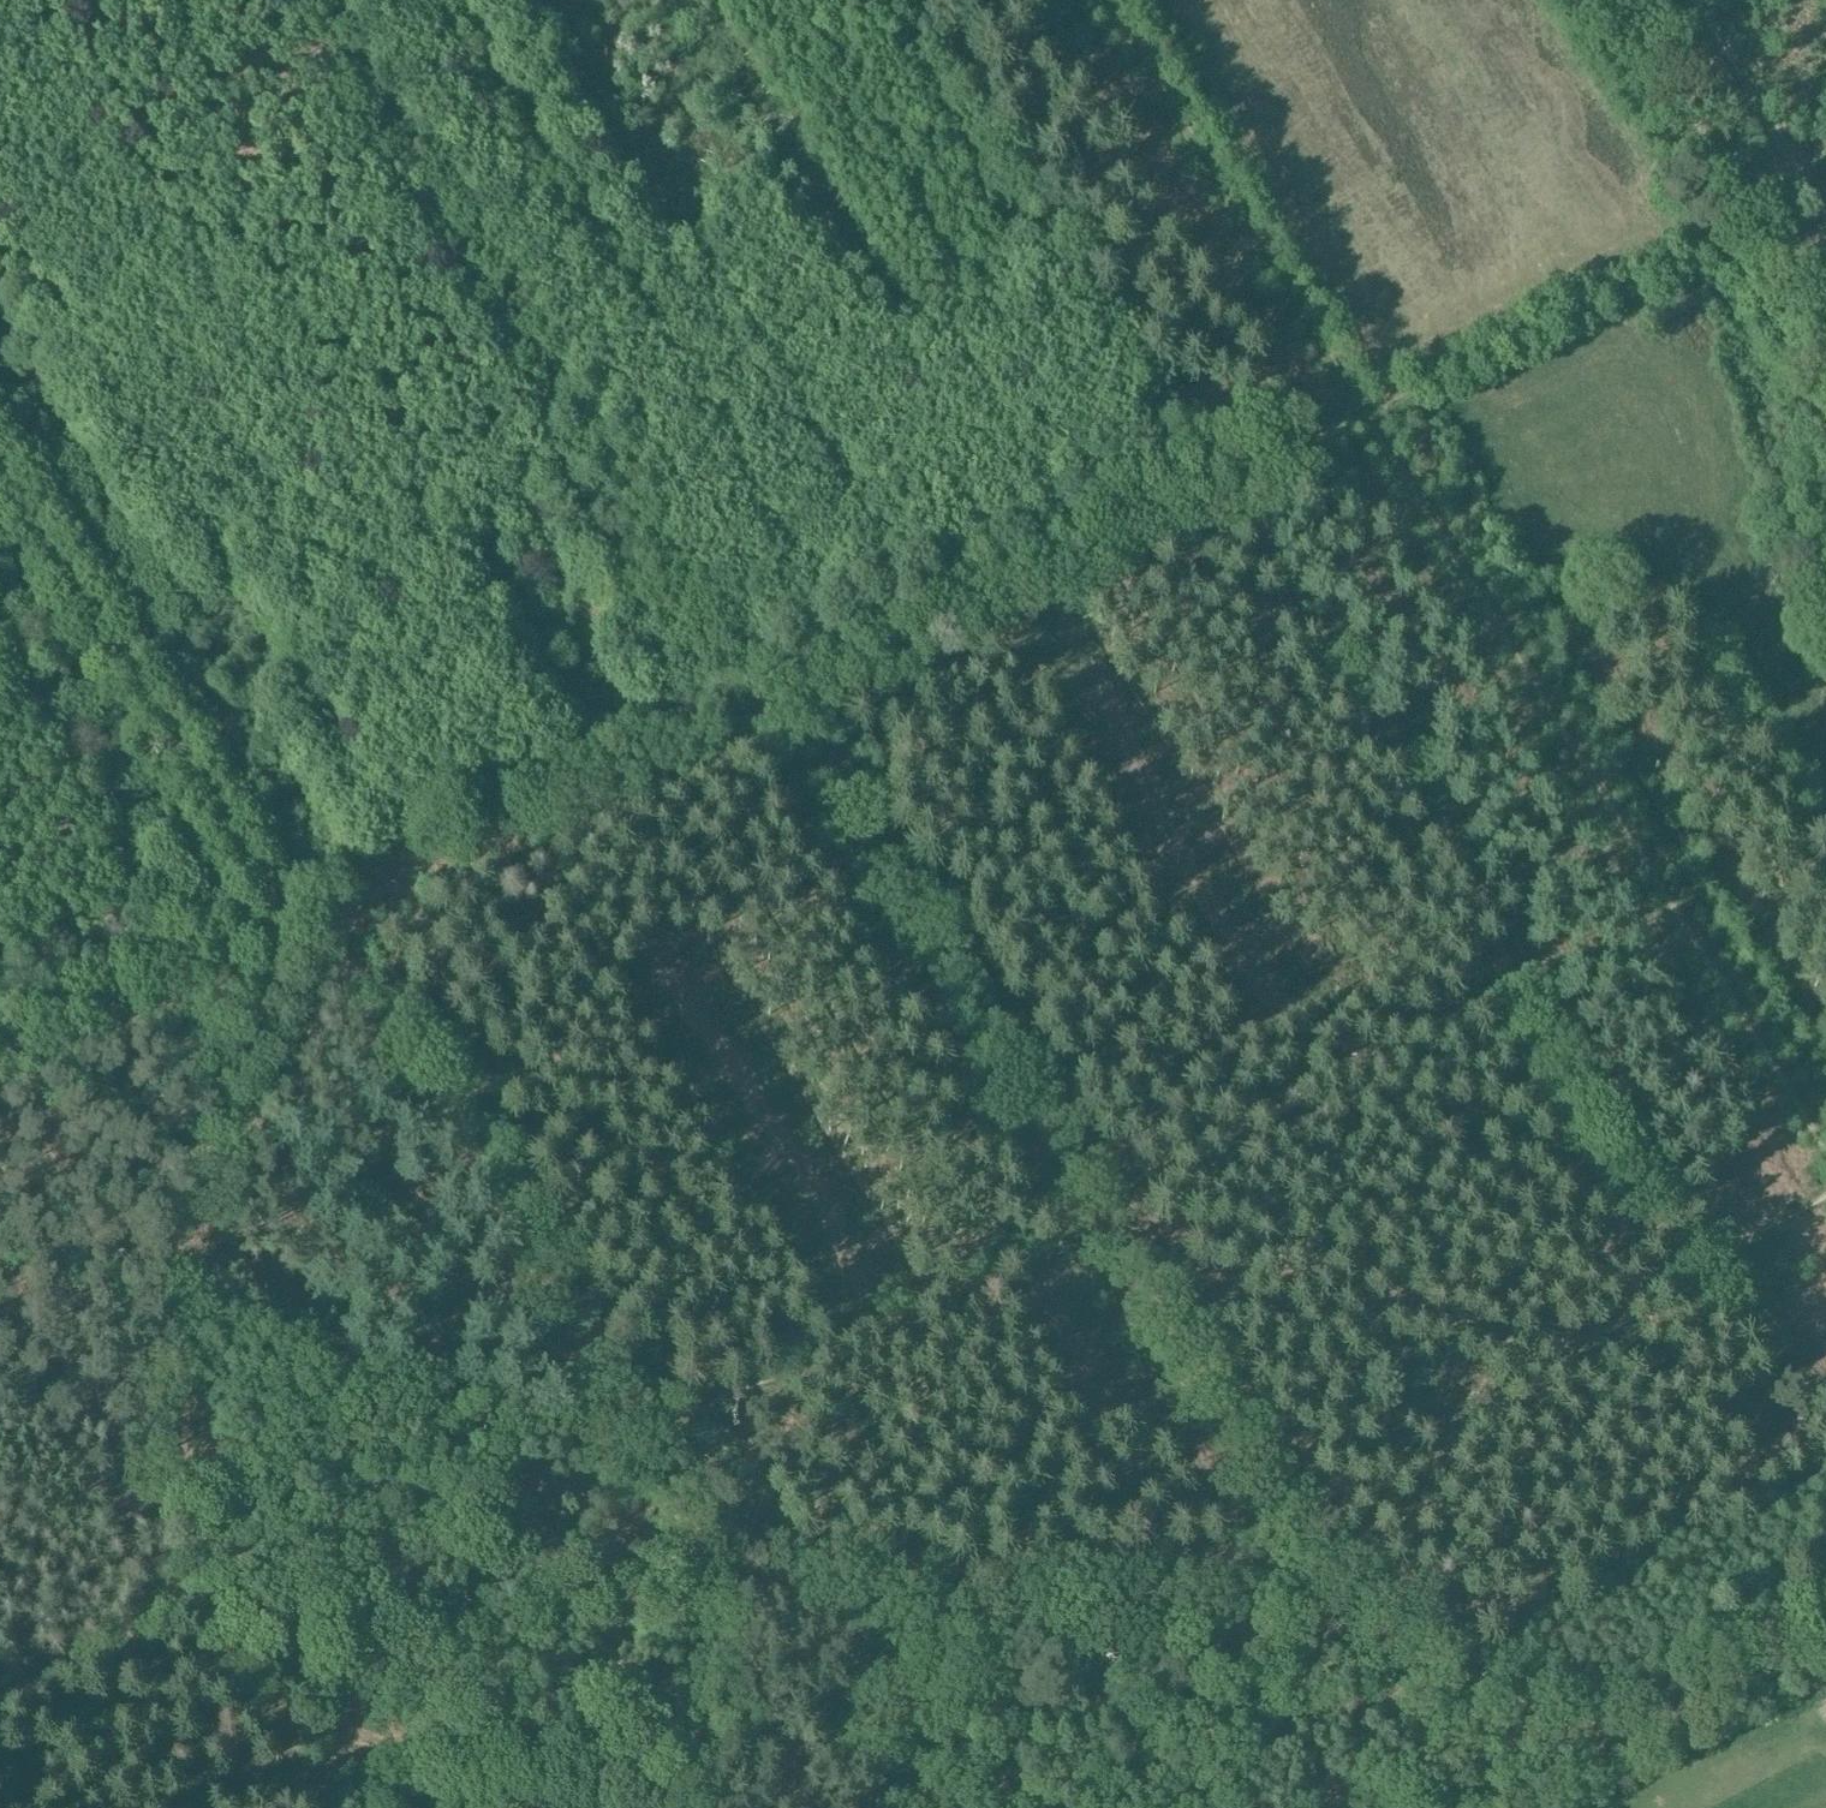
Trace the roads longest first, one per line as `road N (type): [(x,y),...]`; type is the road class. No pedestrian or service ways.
road 1 (track): [(1825,1141),(1101,0)]
road 2 (track): [(1615,0),(1825,337)]

